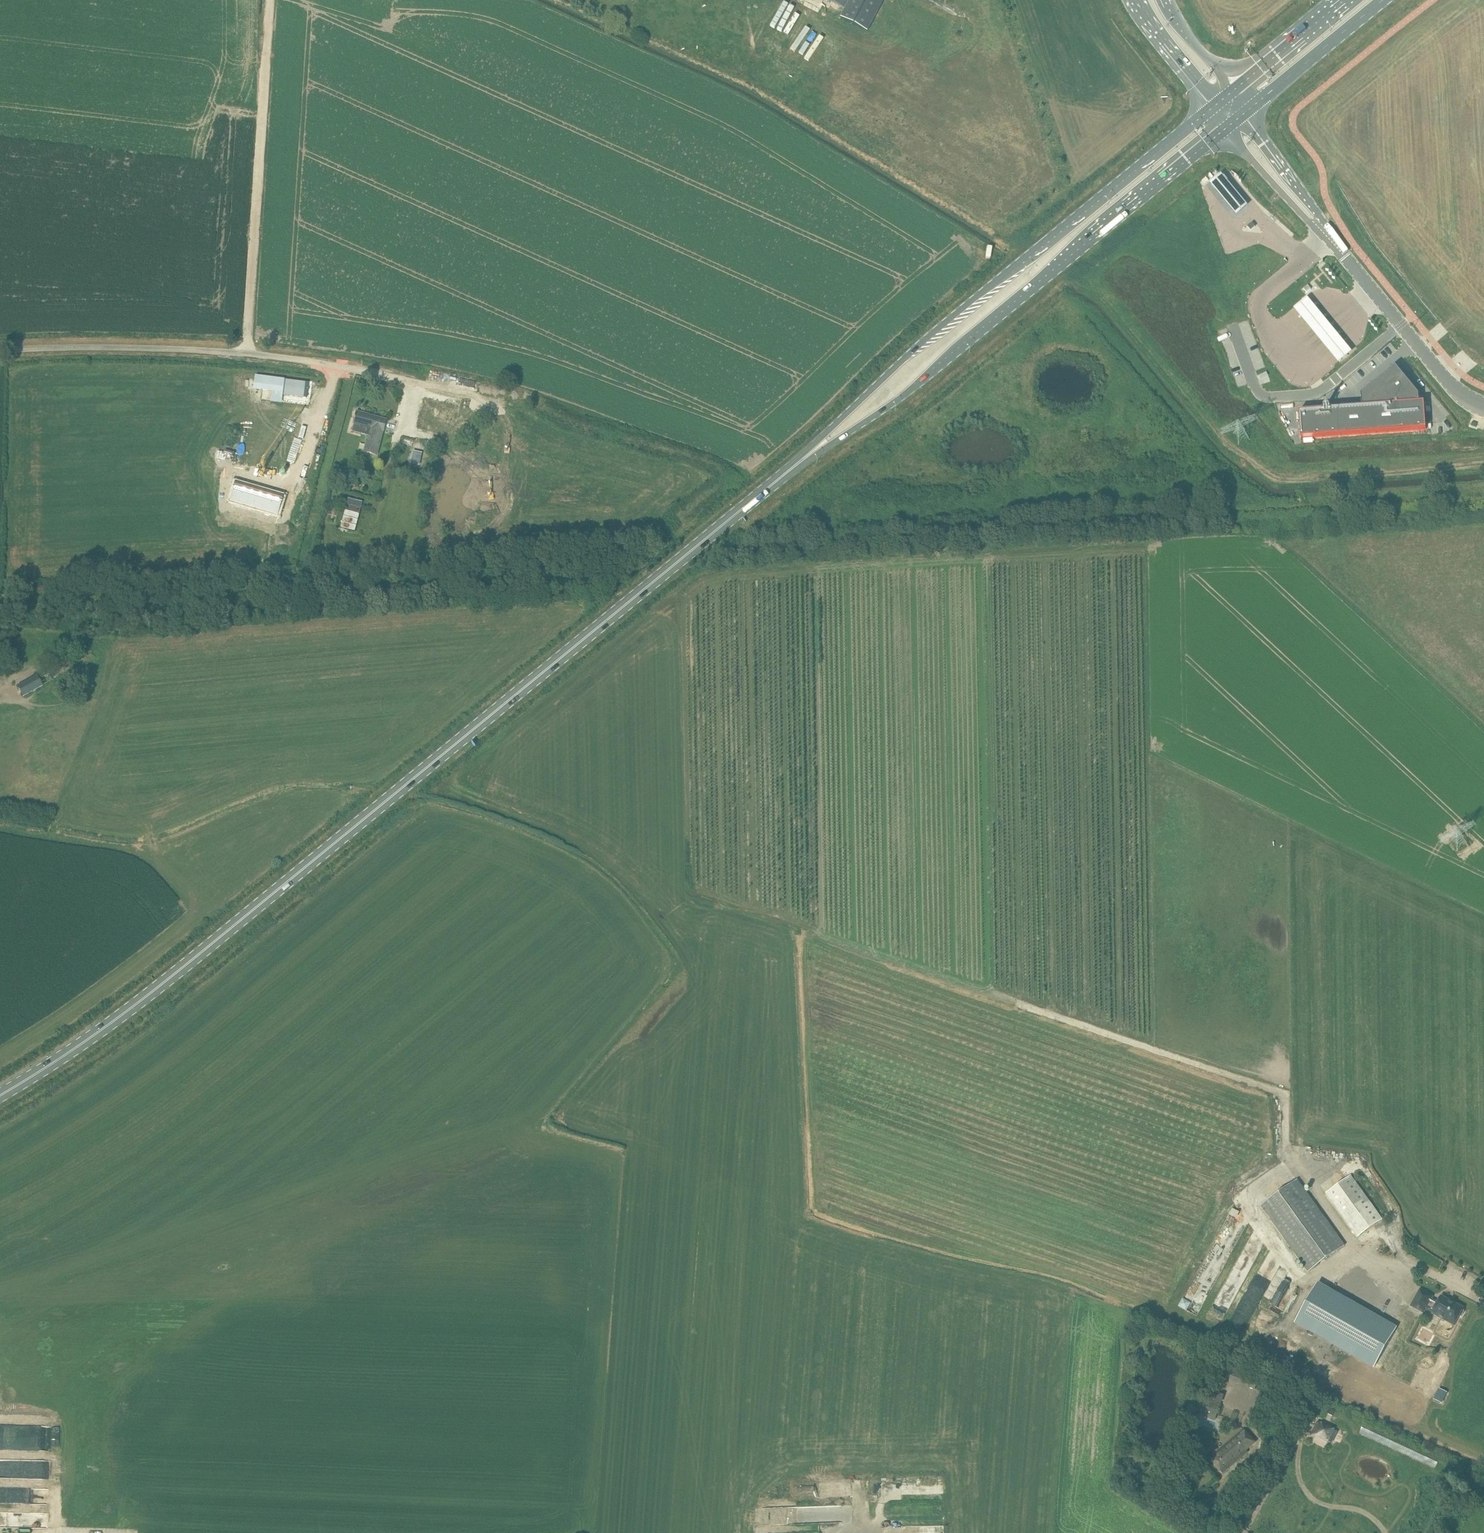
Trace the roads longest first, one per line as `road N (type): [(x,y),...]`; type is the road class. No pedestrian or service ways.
road 1 (primary): [(777,480),(142,1001),(0,1094)]
road 2 (track): [(1285,1163),(1286,1096),(799,927)]
road 3 (primary): [(1213,106),(923,342),(777,480)]
road 4 (primary): [(777,480),(929,376),(1228,126)]
road 5 (residential): [(0,350),(200,348),(366,367)]
road 6 (track): [(270,0),(247,353)]
road 7 (unclassified): [(1330,236),(1436,368),(1483,409)]
road 8 (primary): [(1247,112),(1383,0)]
road 9 (unclassified): [(1228,126),(1330,236)]
road 10 (unclassified): [(1330,236),(1247,112)]
road 11 (primary): [(1344,0),(1234,90)]
road 12 (tertiary): [(1136,0),(1213,106)]

